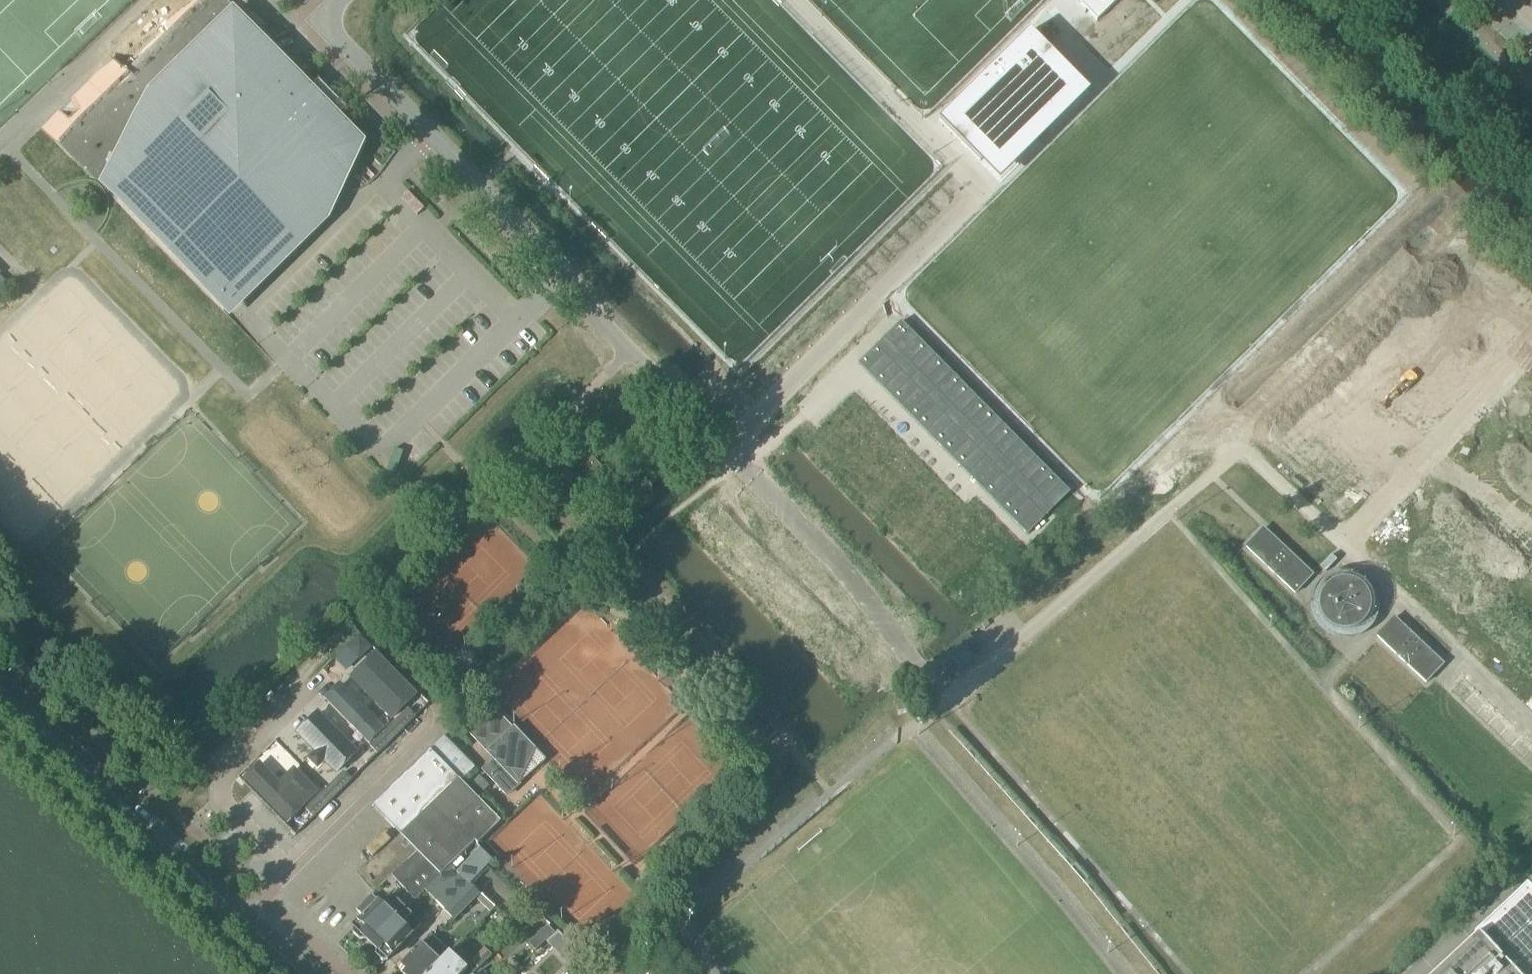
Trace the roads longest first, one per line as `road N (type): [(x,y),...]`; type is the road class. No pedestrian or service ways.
road 1 (secondary): [(298,973),(0,691)]

